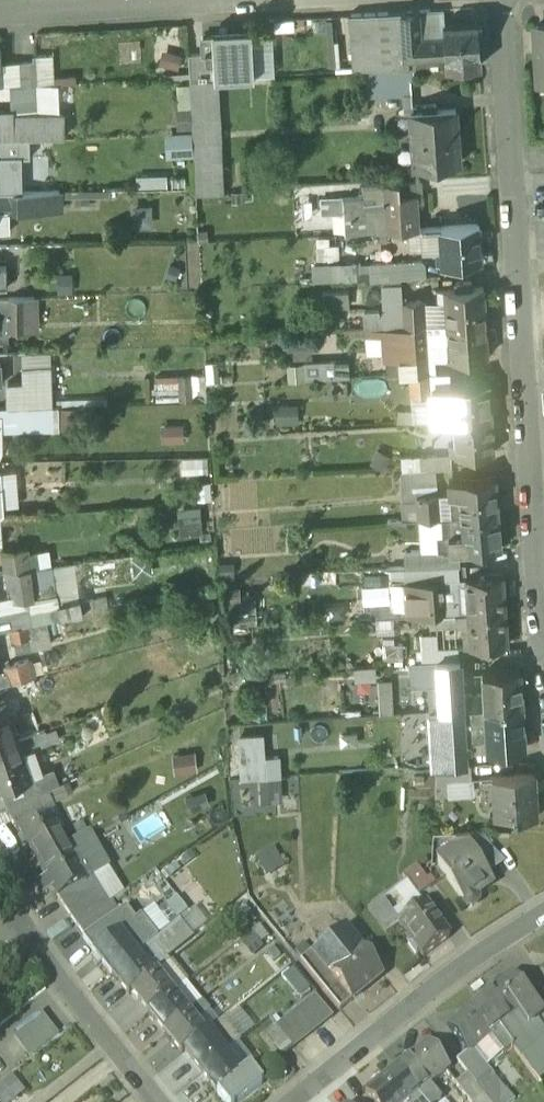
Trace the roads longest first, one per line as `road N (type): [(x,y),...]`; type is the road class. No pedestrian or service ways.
road 1 (residential): [(503,0),(543,638)]
road 2 (residential): [(303,1101),(421,999),(543,916)]
road 3 (residential): [(295,0),(0,18)]
road 4 (residential): [(27,930),(163,1101)]

